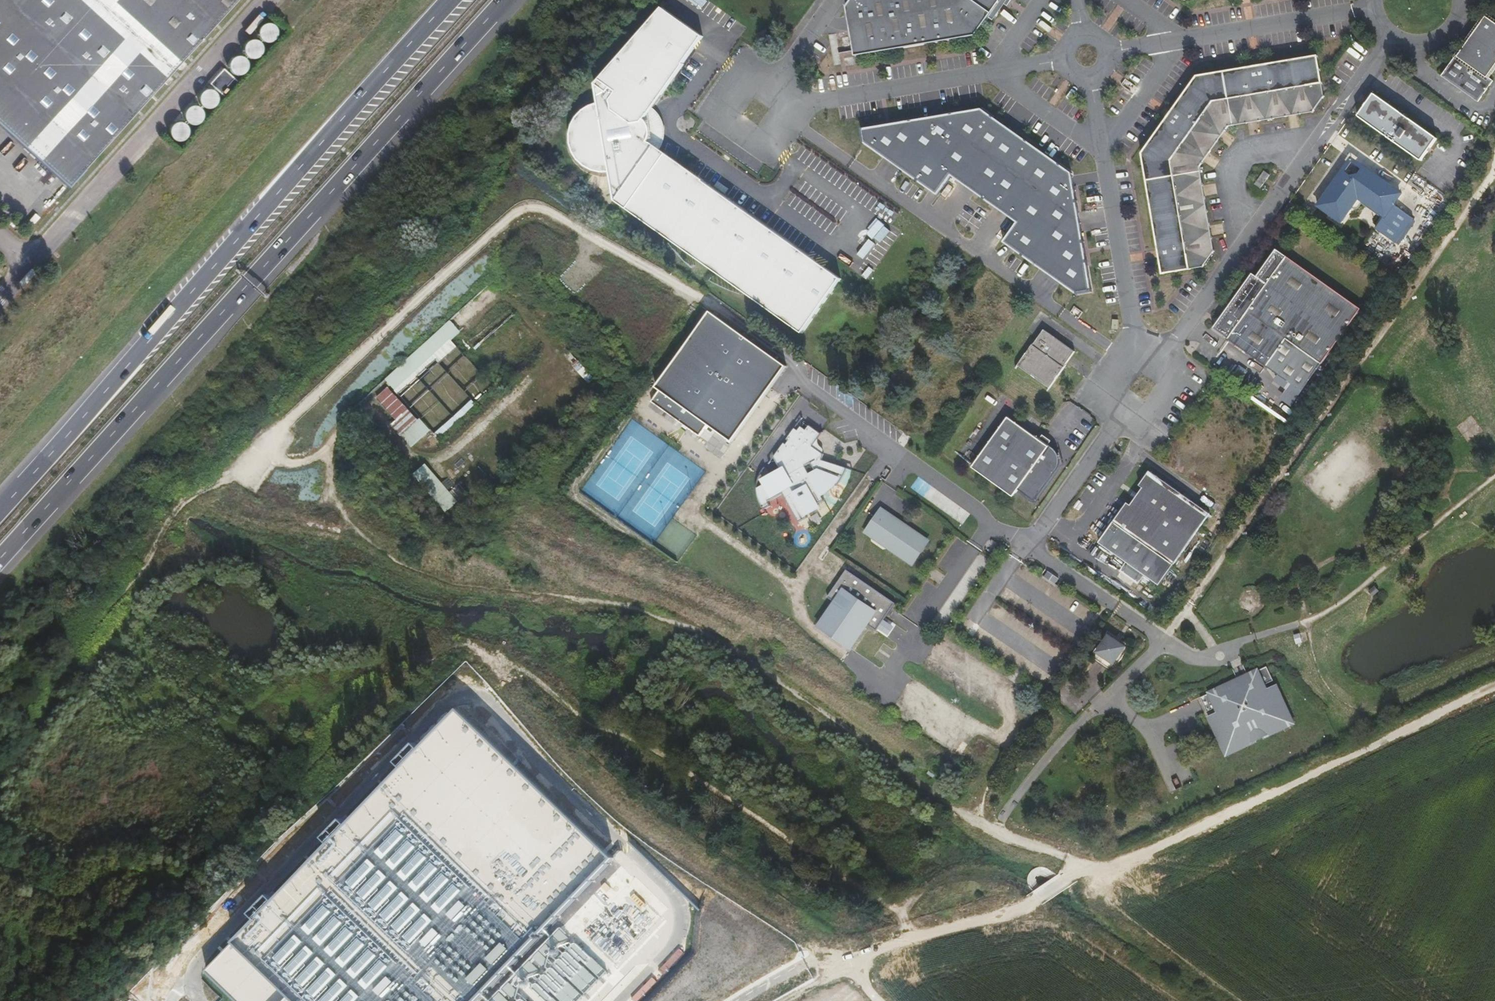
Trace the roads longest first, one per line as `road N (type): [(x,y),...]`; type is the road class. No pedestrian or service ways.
road 1 (track): [(747,331),(561,218),(530,207),(265,448),(293,463),(329,452),(349,416),(371,406),(411,454),(444,456),(523,386)]
road 2 (motorway): [(0,558),(510,0)]
road 3 (unclassified): [(620,1000),(680,934),(672,893),(478,694),(460,694),(440,708),(242,920)]
road 4 (motorway): [(449,0),(0,510)]
road 5 (track): [(850,967),(628,821),(522,712),(474,637)]
road 6 (track): [(1494,687),(1069,889)]
road 7 (unclassified): [(1007,850),(988,838),(1063,739),(1164,638)]
road 8 (track): [(474,637),(385,569),(333,491),(329,452)]
road 9 (track): [(1069,889),(868,950),(850,967)]
road 10 (track): [(1081,883),(1241,1000)]
road 11 (unclassified): [(1370,0),(1380,29),(1415,47),(1442,39),(1463,5)]

